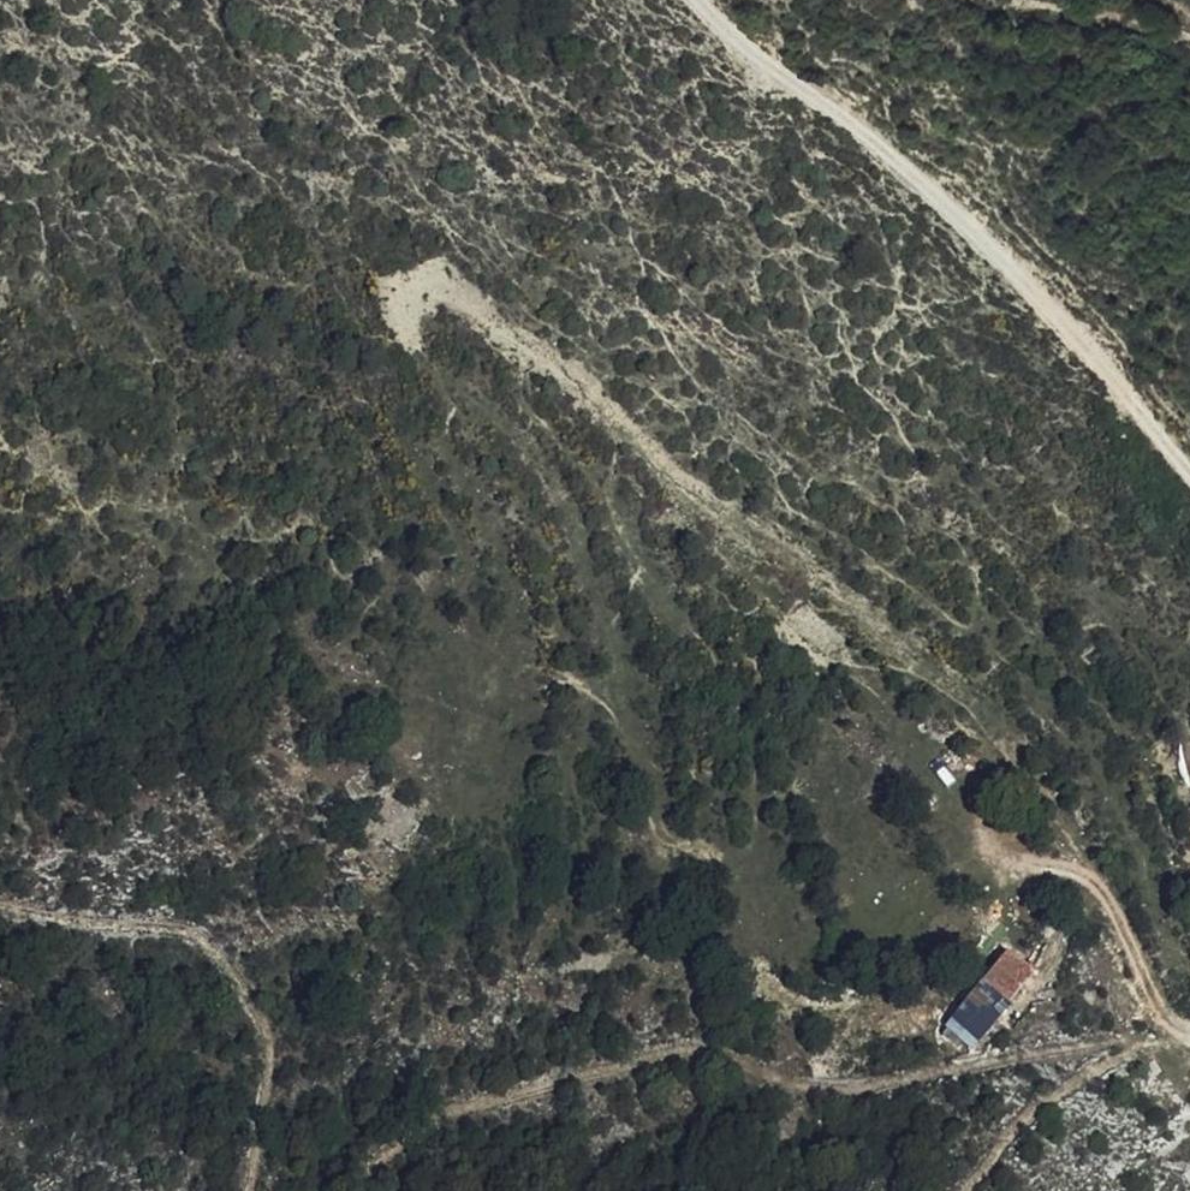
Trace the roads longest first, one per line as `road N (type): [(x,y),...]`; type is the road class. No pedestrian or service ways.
road 1 (track): [(1189,468),(1034,290),(851,122),(716,26),(693,0)]
road 2 (track): [(1183,1033),(1155,1006),(1115,909),(1086,876),(1025,865),(989,872)]

